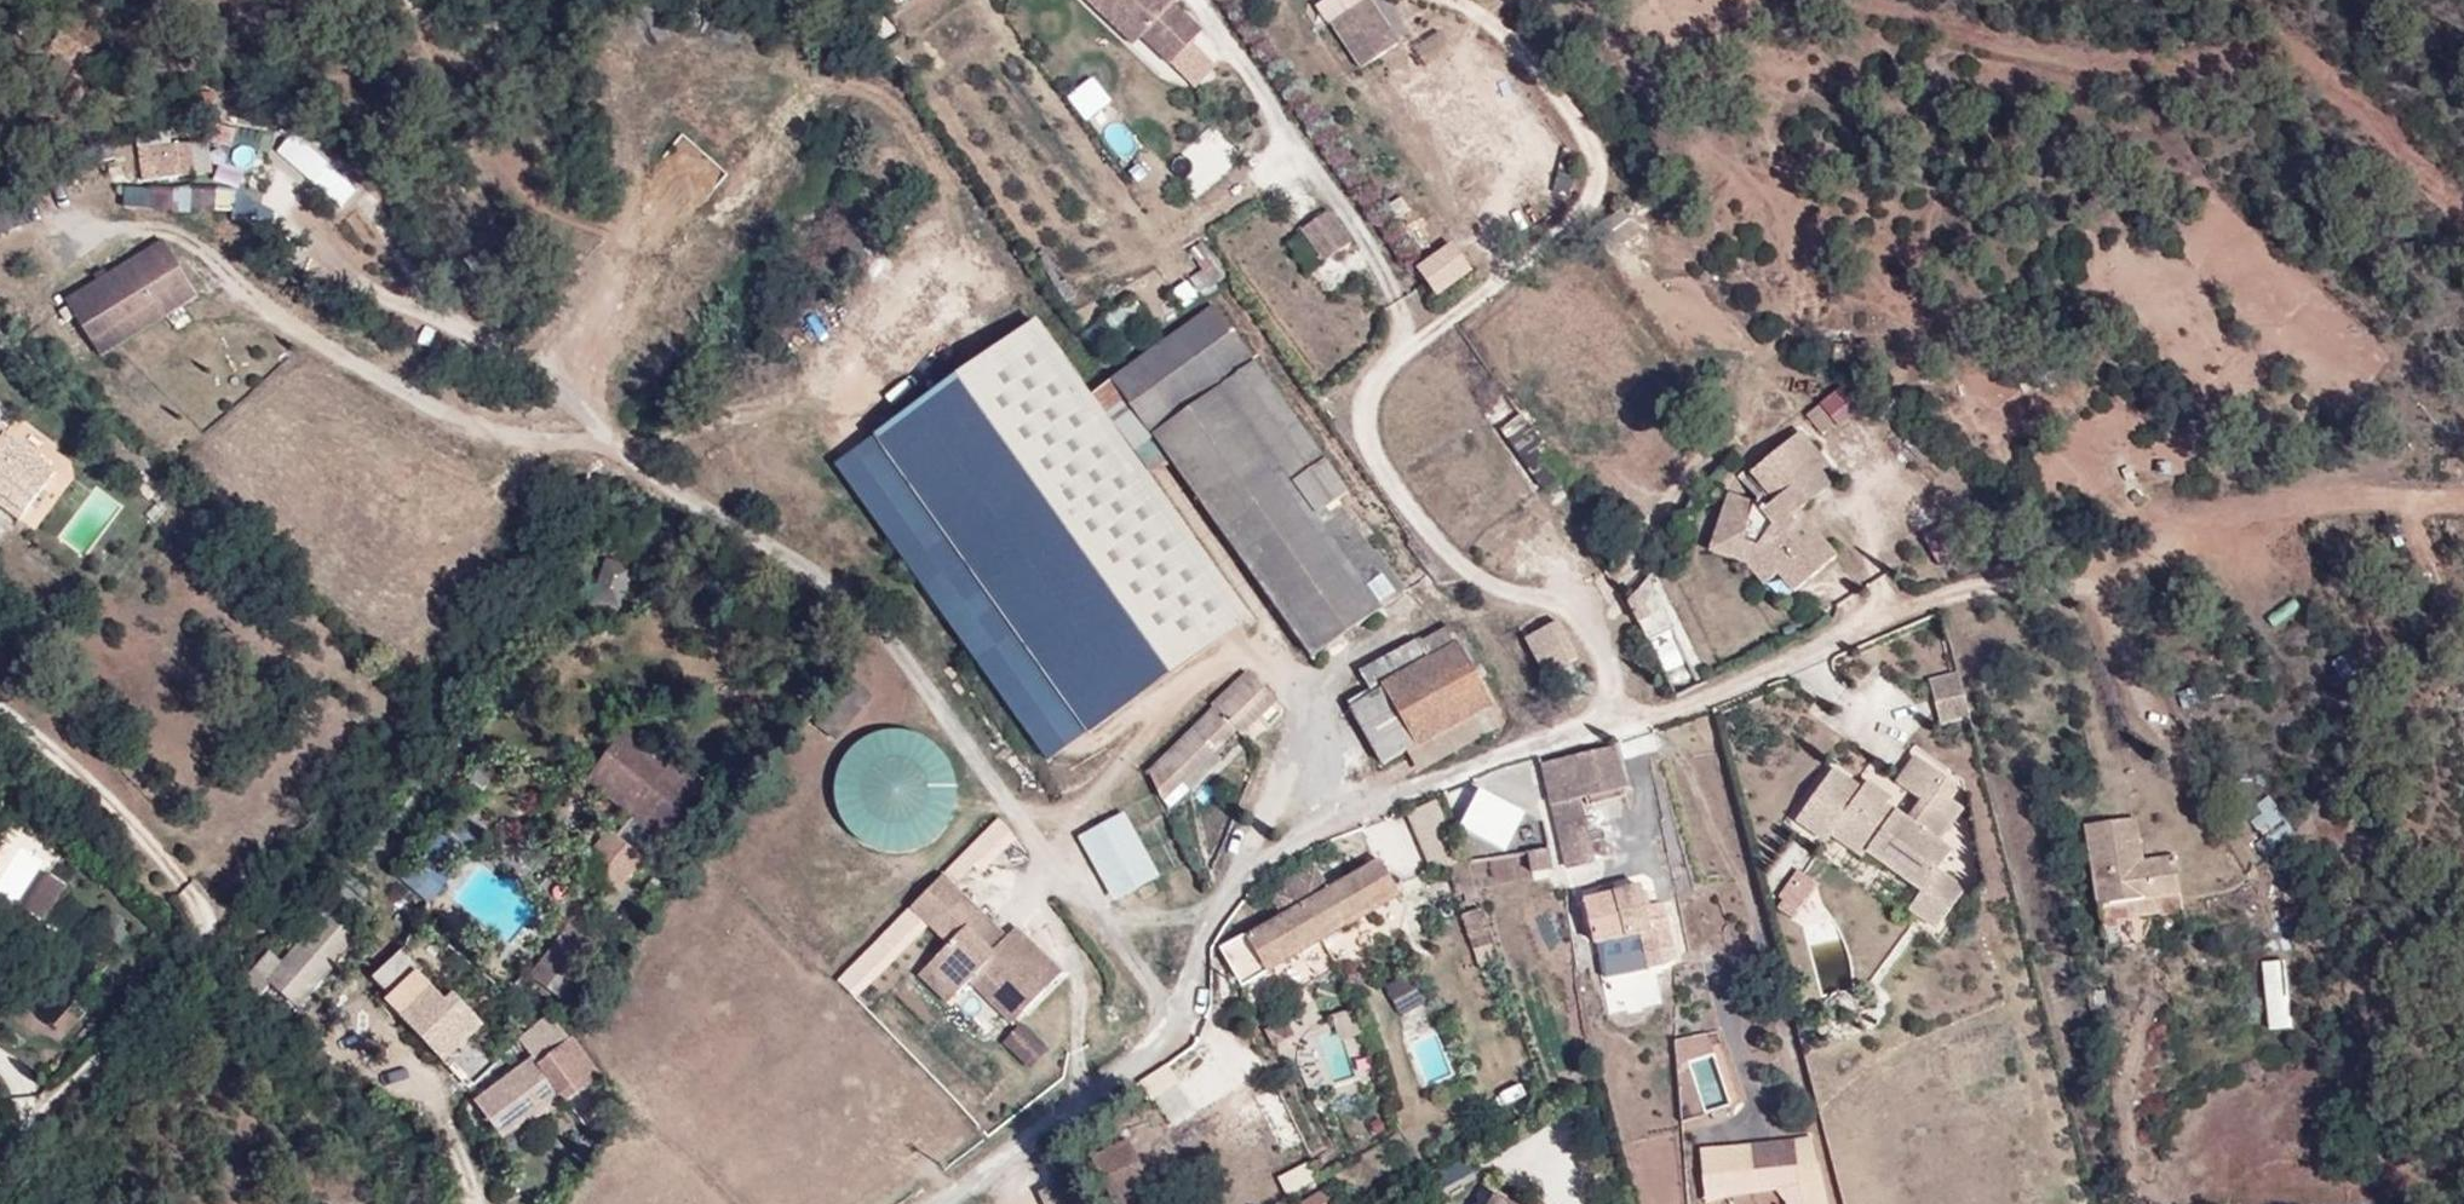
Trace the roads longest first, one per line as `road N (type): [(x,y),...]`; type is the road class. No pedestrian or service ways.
road 1 (track): [(935,1203),(1153,1052),(1194,988),(1231,877),(1354,804),(1615,714),(1674,714),(1947,598),(2078,587)]
road 2 (unclassified): [(1176,1016),(852,590),(609,441),(499,435),(217,283)]
road 3 (unclassified): [(1615,714),(1619,677),(1592,618),(1498,588),(1448,553),(1374,452),(1364,413),(1403,345),(1486,291),(1585,207),(1599,169),(1583,124),(1534,59),(1465,0)]
road 4 (track): [(1836,0),(1965,51),(2127,73),(2293,58),(2346,92),(2463,195)]
road 5 (track): [(609,441),(550,369),(400,306),(337,266),(272,197)]
road 6 (track): [(2463,510),(2395,508),(2231,526),(2078,587)]
road 7 (track): [(0,1173),(33,1116),(197,948),(201,912)]

